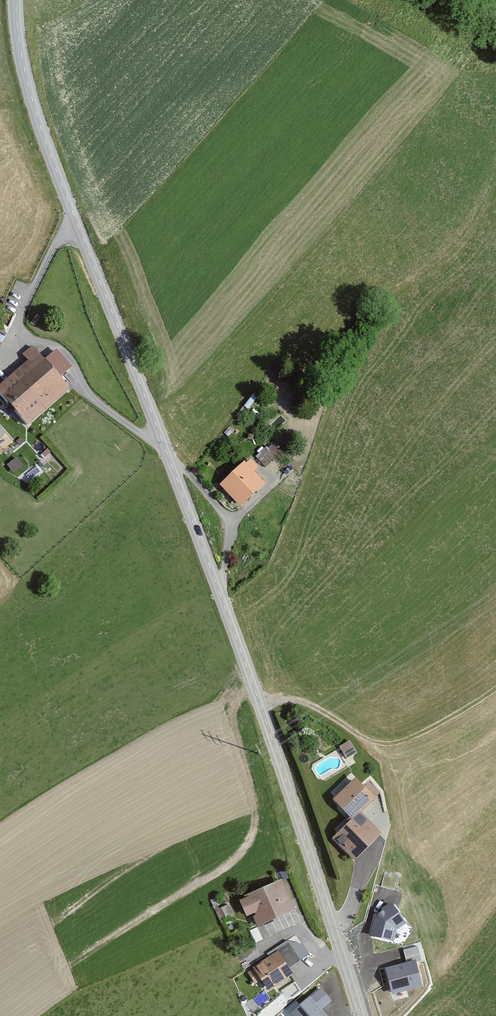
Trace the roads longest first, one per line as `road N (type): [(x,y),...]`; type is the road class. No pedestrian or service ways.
road 1 (tertiary): [(363,1015),(211,573),(68,202),(23,69),(18,0)]

